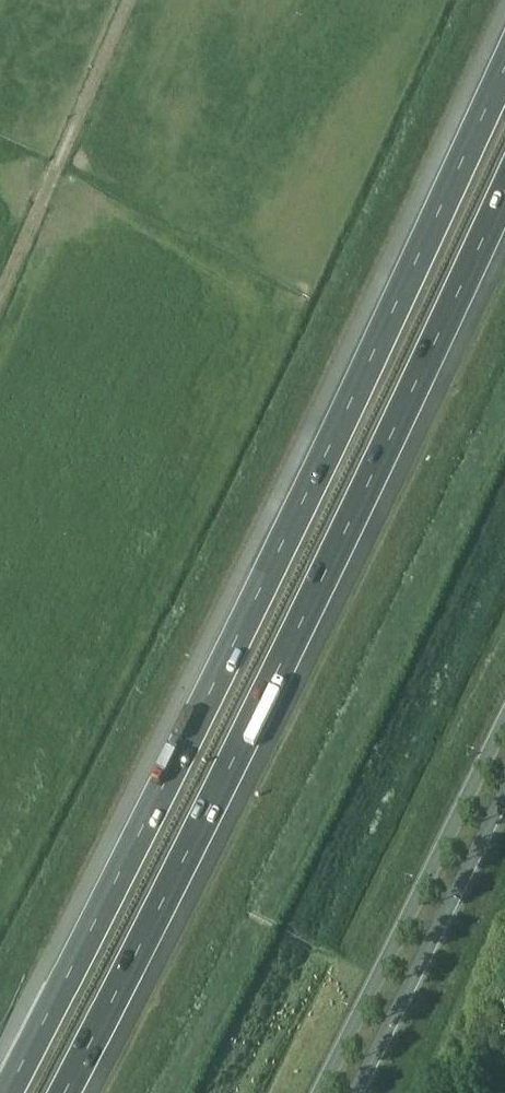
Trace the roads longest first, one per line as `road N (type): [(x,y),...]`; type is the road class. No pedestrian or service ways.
road 1 (motorway): [(504,56),(249,610),(4,1092)]
road 2 (motorway): [(66,1092),(306,632),(504,212)]
road 3 (secondary): [(504,718),(319,1092)]
road 4 (secondary): [(354,1092),(504,790)]
road 5 (track): [(127,0),(0,289)]

